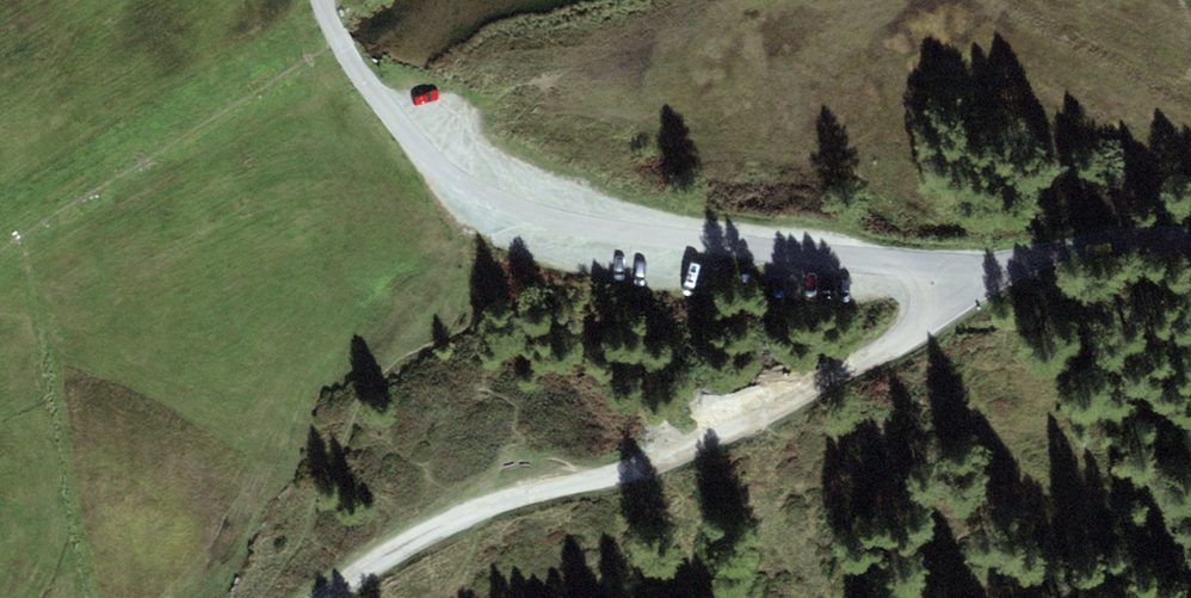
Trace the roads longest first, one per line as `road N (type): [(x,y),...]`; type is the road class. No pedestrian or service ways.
road 1 (unclassified): [(951,272),(941,307),(893,346),(656,460),(430,531),(325,597)]
road 2 (unclassified): [(951,272),(558,218),(482,193),(431,156)]
road 3 (unclassified): [(1190,240),(1129,239),(951,272)]
road 4 (unclassified): [(321,0),(352,58),(431,156)]

